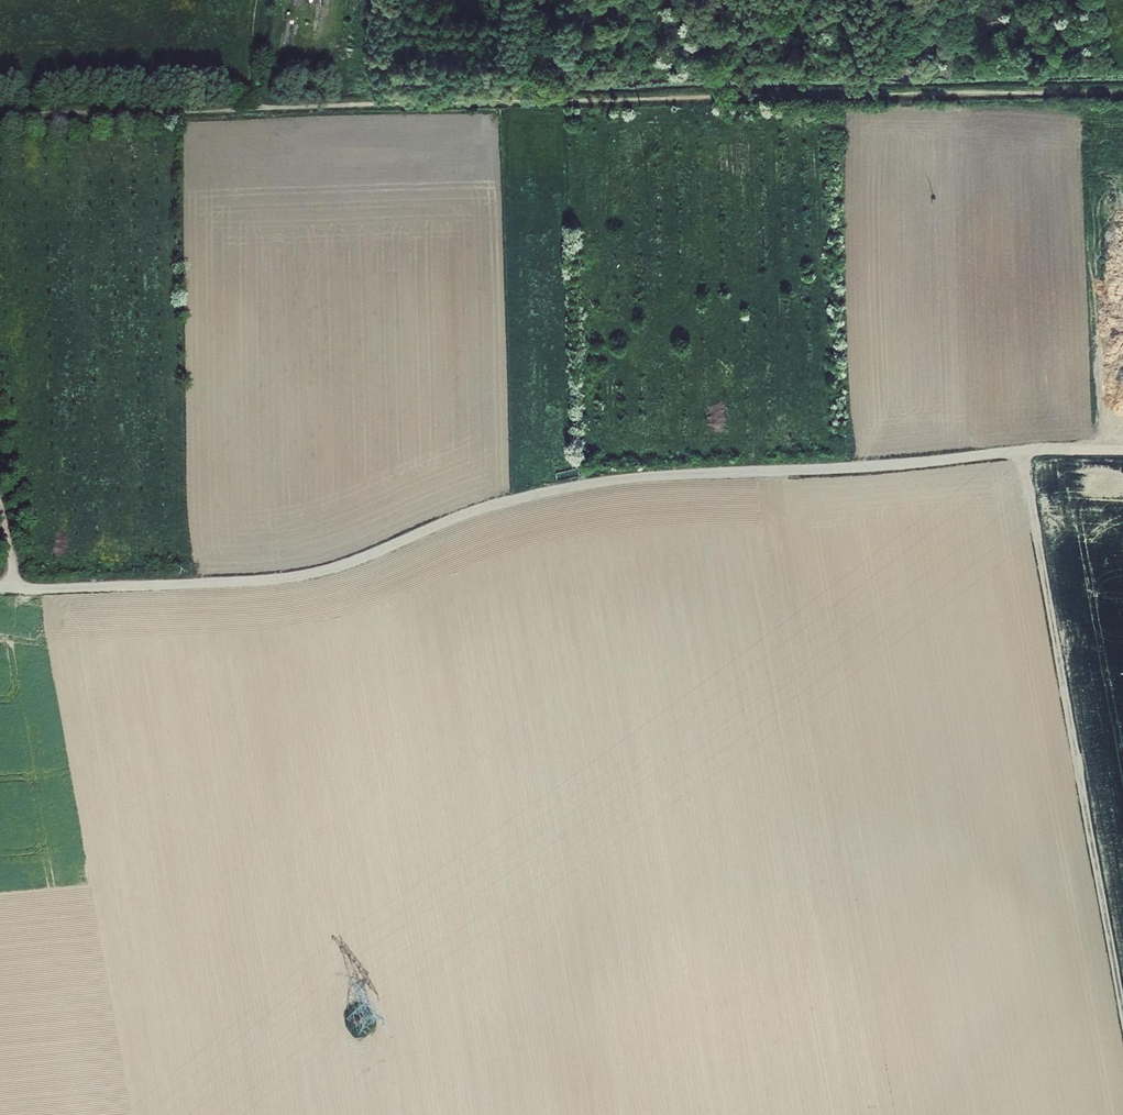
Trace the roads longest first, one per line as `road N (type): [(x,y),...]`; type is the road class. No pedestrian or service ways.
road 1 (track): [(1023,451),(593,482),(478,510),(291,577),(0,587)]
road 2 (track): [(1122,1008),(1023,451)]

